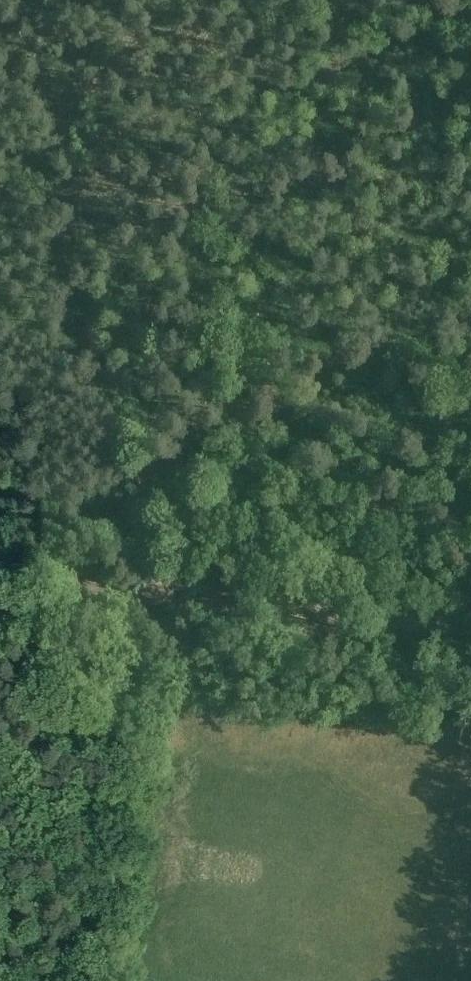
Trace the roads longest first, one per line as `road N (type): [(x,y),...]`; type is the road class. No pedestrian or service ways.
road 1 (unclassified): [(470,626),(0,581)]

